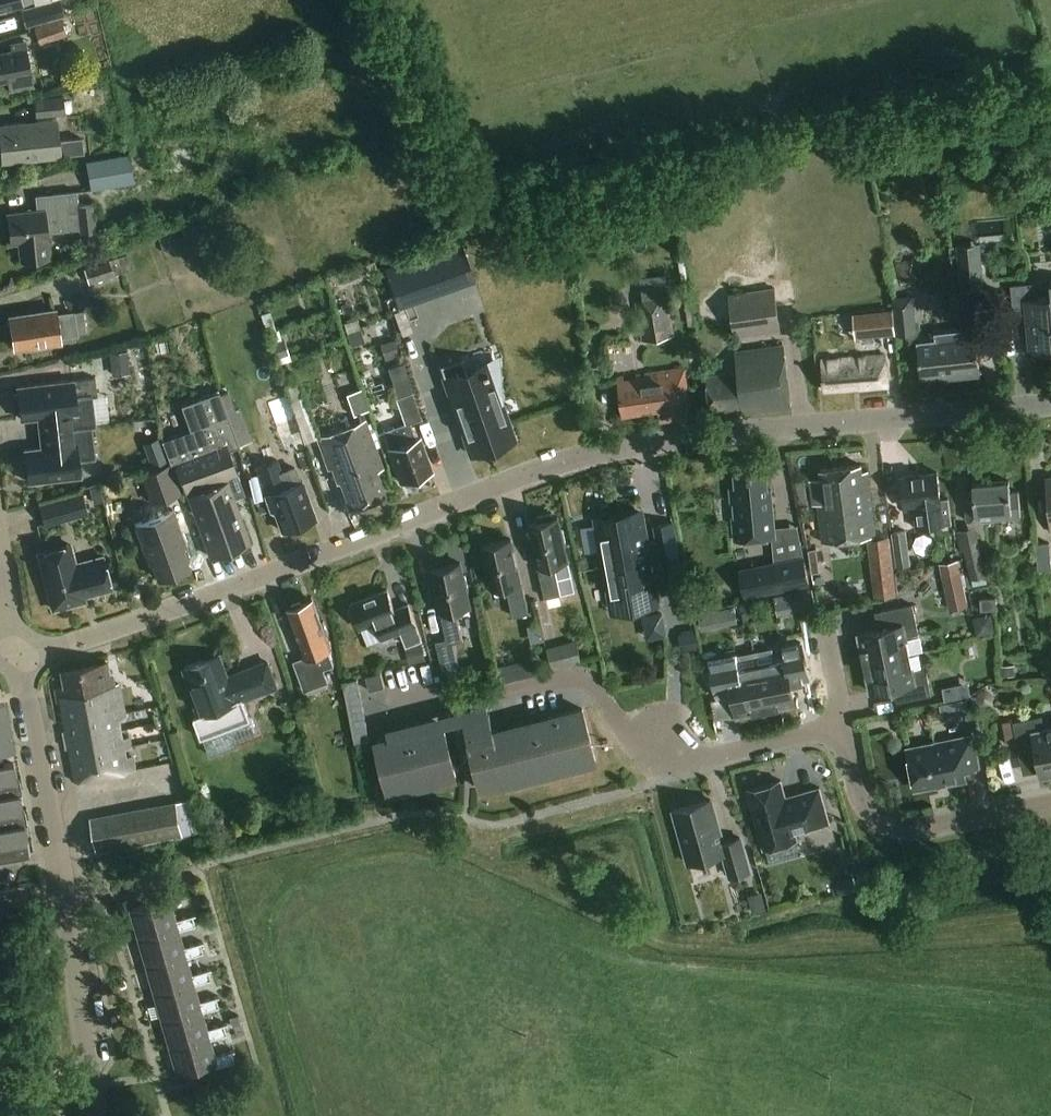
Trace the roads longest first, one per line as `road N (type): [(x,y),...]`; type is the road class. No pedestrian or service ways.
road 1 (unclassified): [(18,659),(125,629),(583,458),(682,439)]
road 2 (unclassified): [(94,1115),(65,900),(18,659)]
road 3 (residential): [(842,719),(707,756),(654,755),(603,692),(571,677),(504,695)]
road 4 (unclassified): [(1050,406),(682,439)]
road 5 (residential): [(1050,806),(920,830),(878,822),(861,805),(842,719)]

